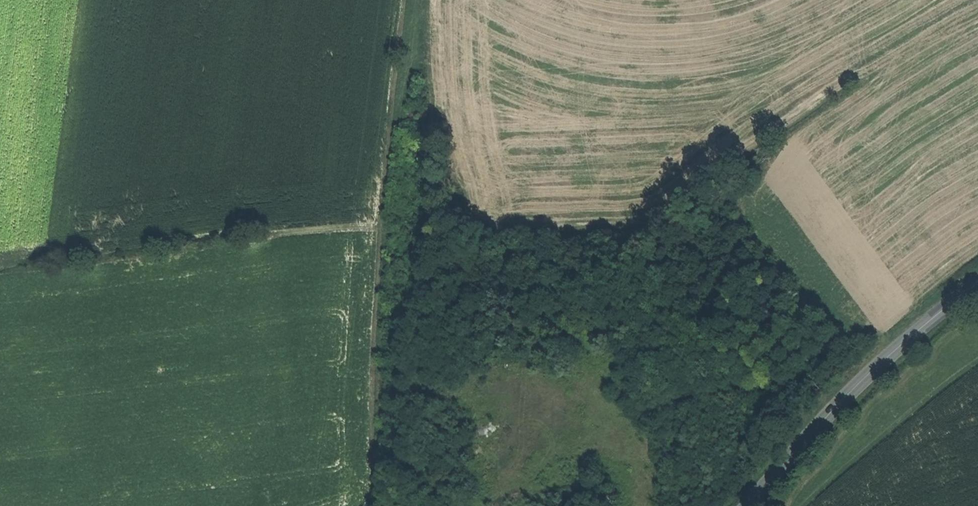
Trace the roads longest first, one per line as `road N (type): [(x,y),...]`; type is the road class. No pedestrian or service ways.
road 1 (tertiary): [(752,505),(904,343),(977,284)]

